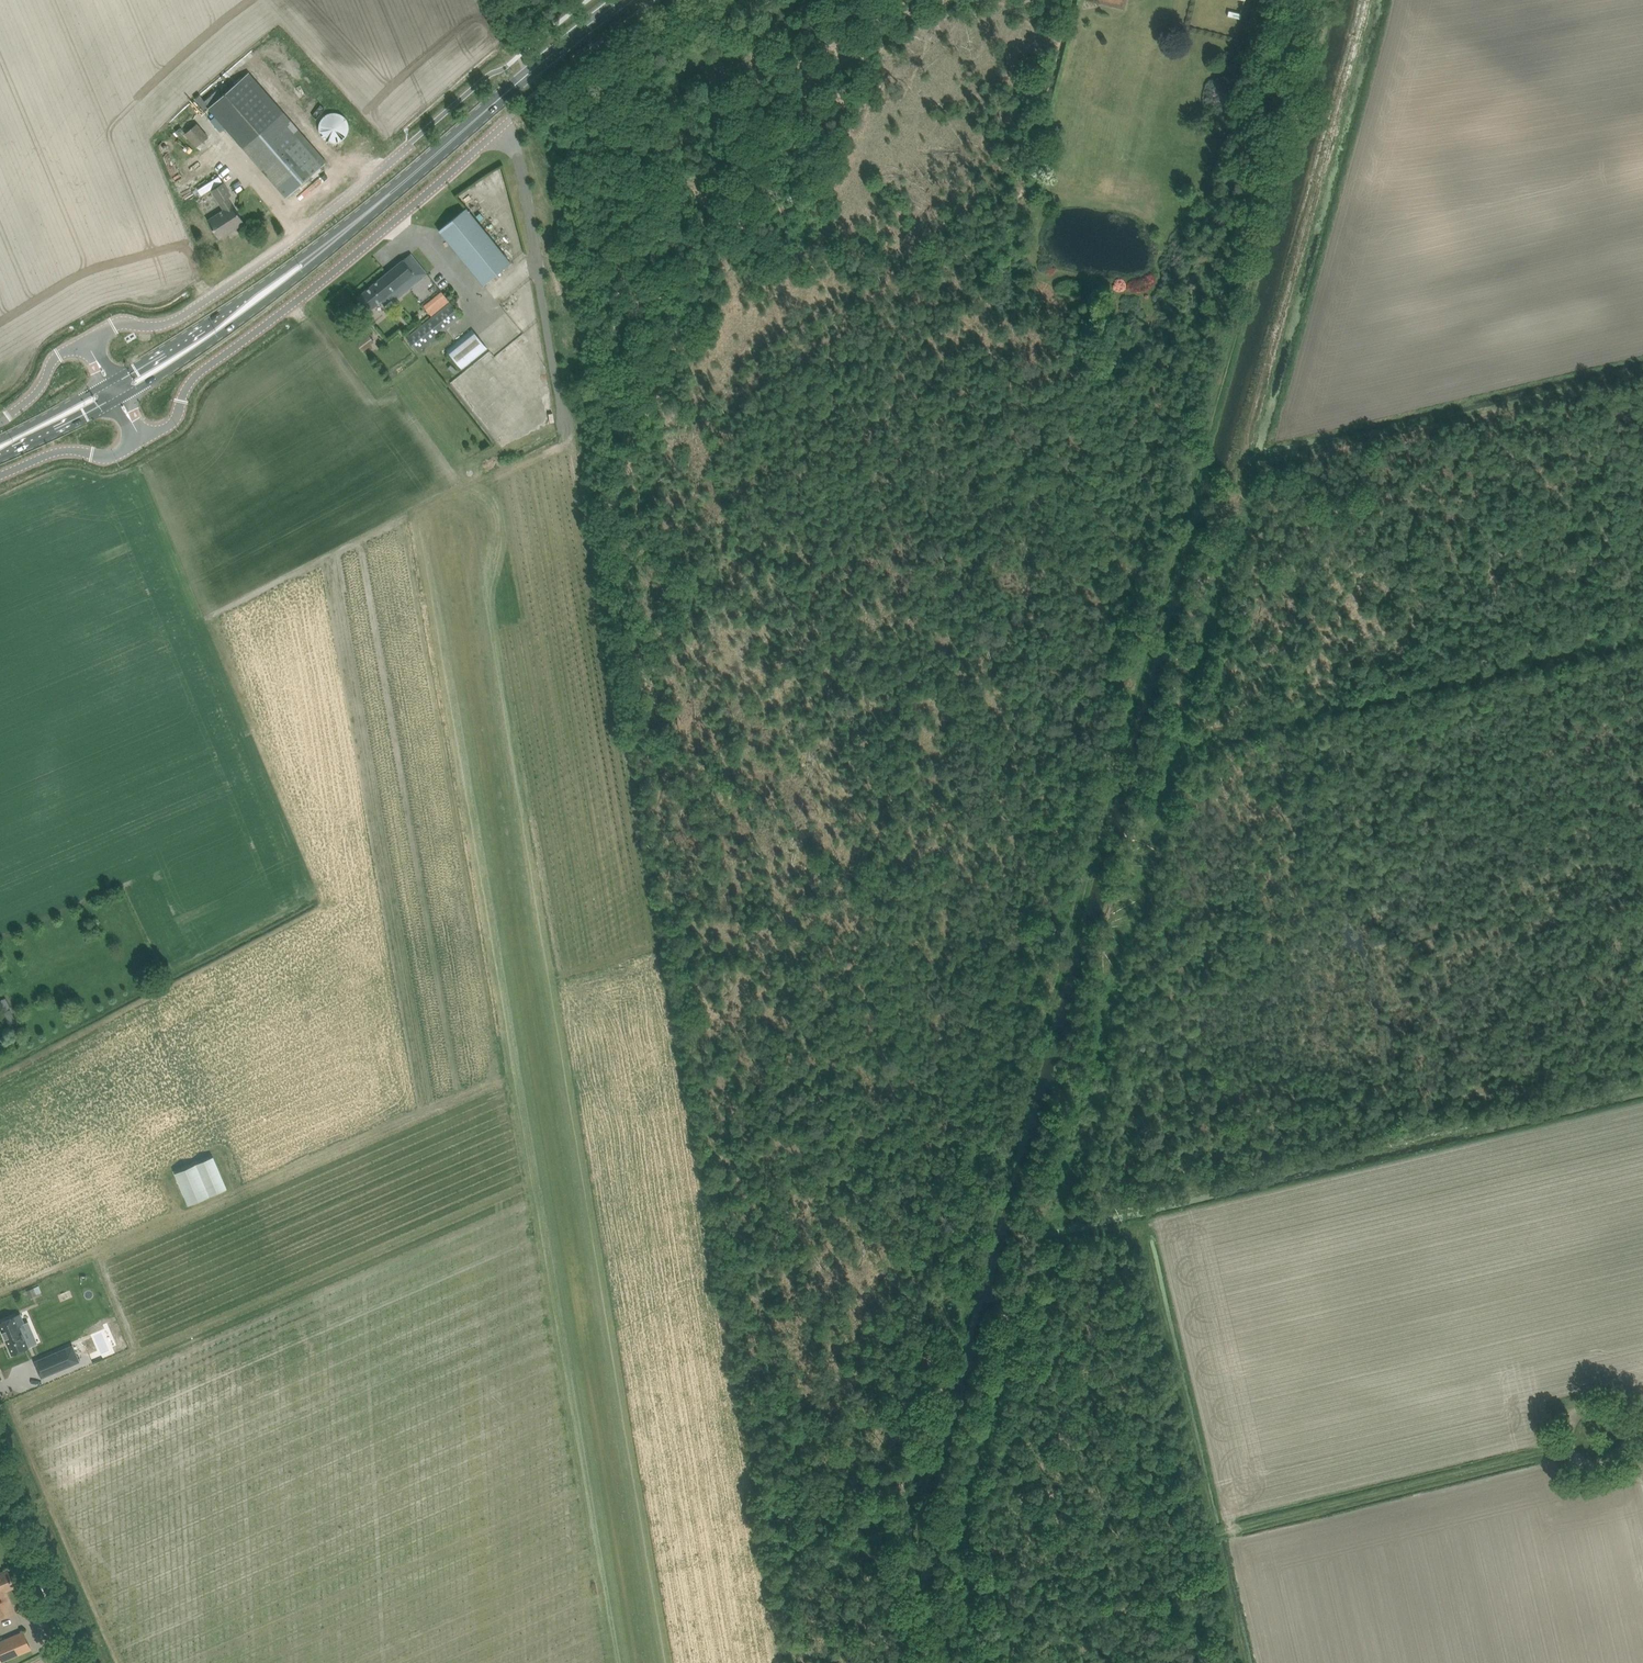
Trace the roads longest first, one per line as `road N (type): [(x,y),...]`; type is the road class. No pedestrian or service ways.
road 1 (track): [(930,1662),(901,1520),(911,1509),(1041,1059),(1109,770),(1188,527),(1323,0)]
road 2 (track): [(1245,1662),(1216,1537),(1568,1442)]
road 3 (unclassified): [(142,440),(175,418),(203,369),(332,272),(500,127)]
road 4 (unclassified): [(405,149),(187,315),(162,325),(121,323),(86,339)]
road 5 (primary): [(330,243),(622,0)]
road 6 (primary): [(125,396),(275,294),(330,243)]
road 7 (primary): [(330,243),(115,379)]
road 8 (unclassified): [(1642,1419),(1588,1407),(1569,1414),(1566,1429),(1574,1461),(1584,1468),(1618,1460),(1636,1432)]
road 9 (unclassified): [(78,1662),(13,1503)]
road 10 (unclassified): [(0,476),(58,452),(113,455),(142,440)]
road 11 (primary): [(0,459),(114,402)]
road 12 (unclassified): [(86,339),(58,355),(37,392),(0,422)]

